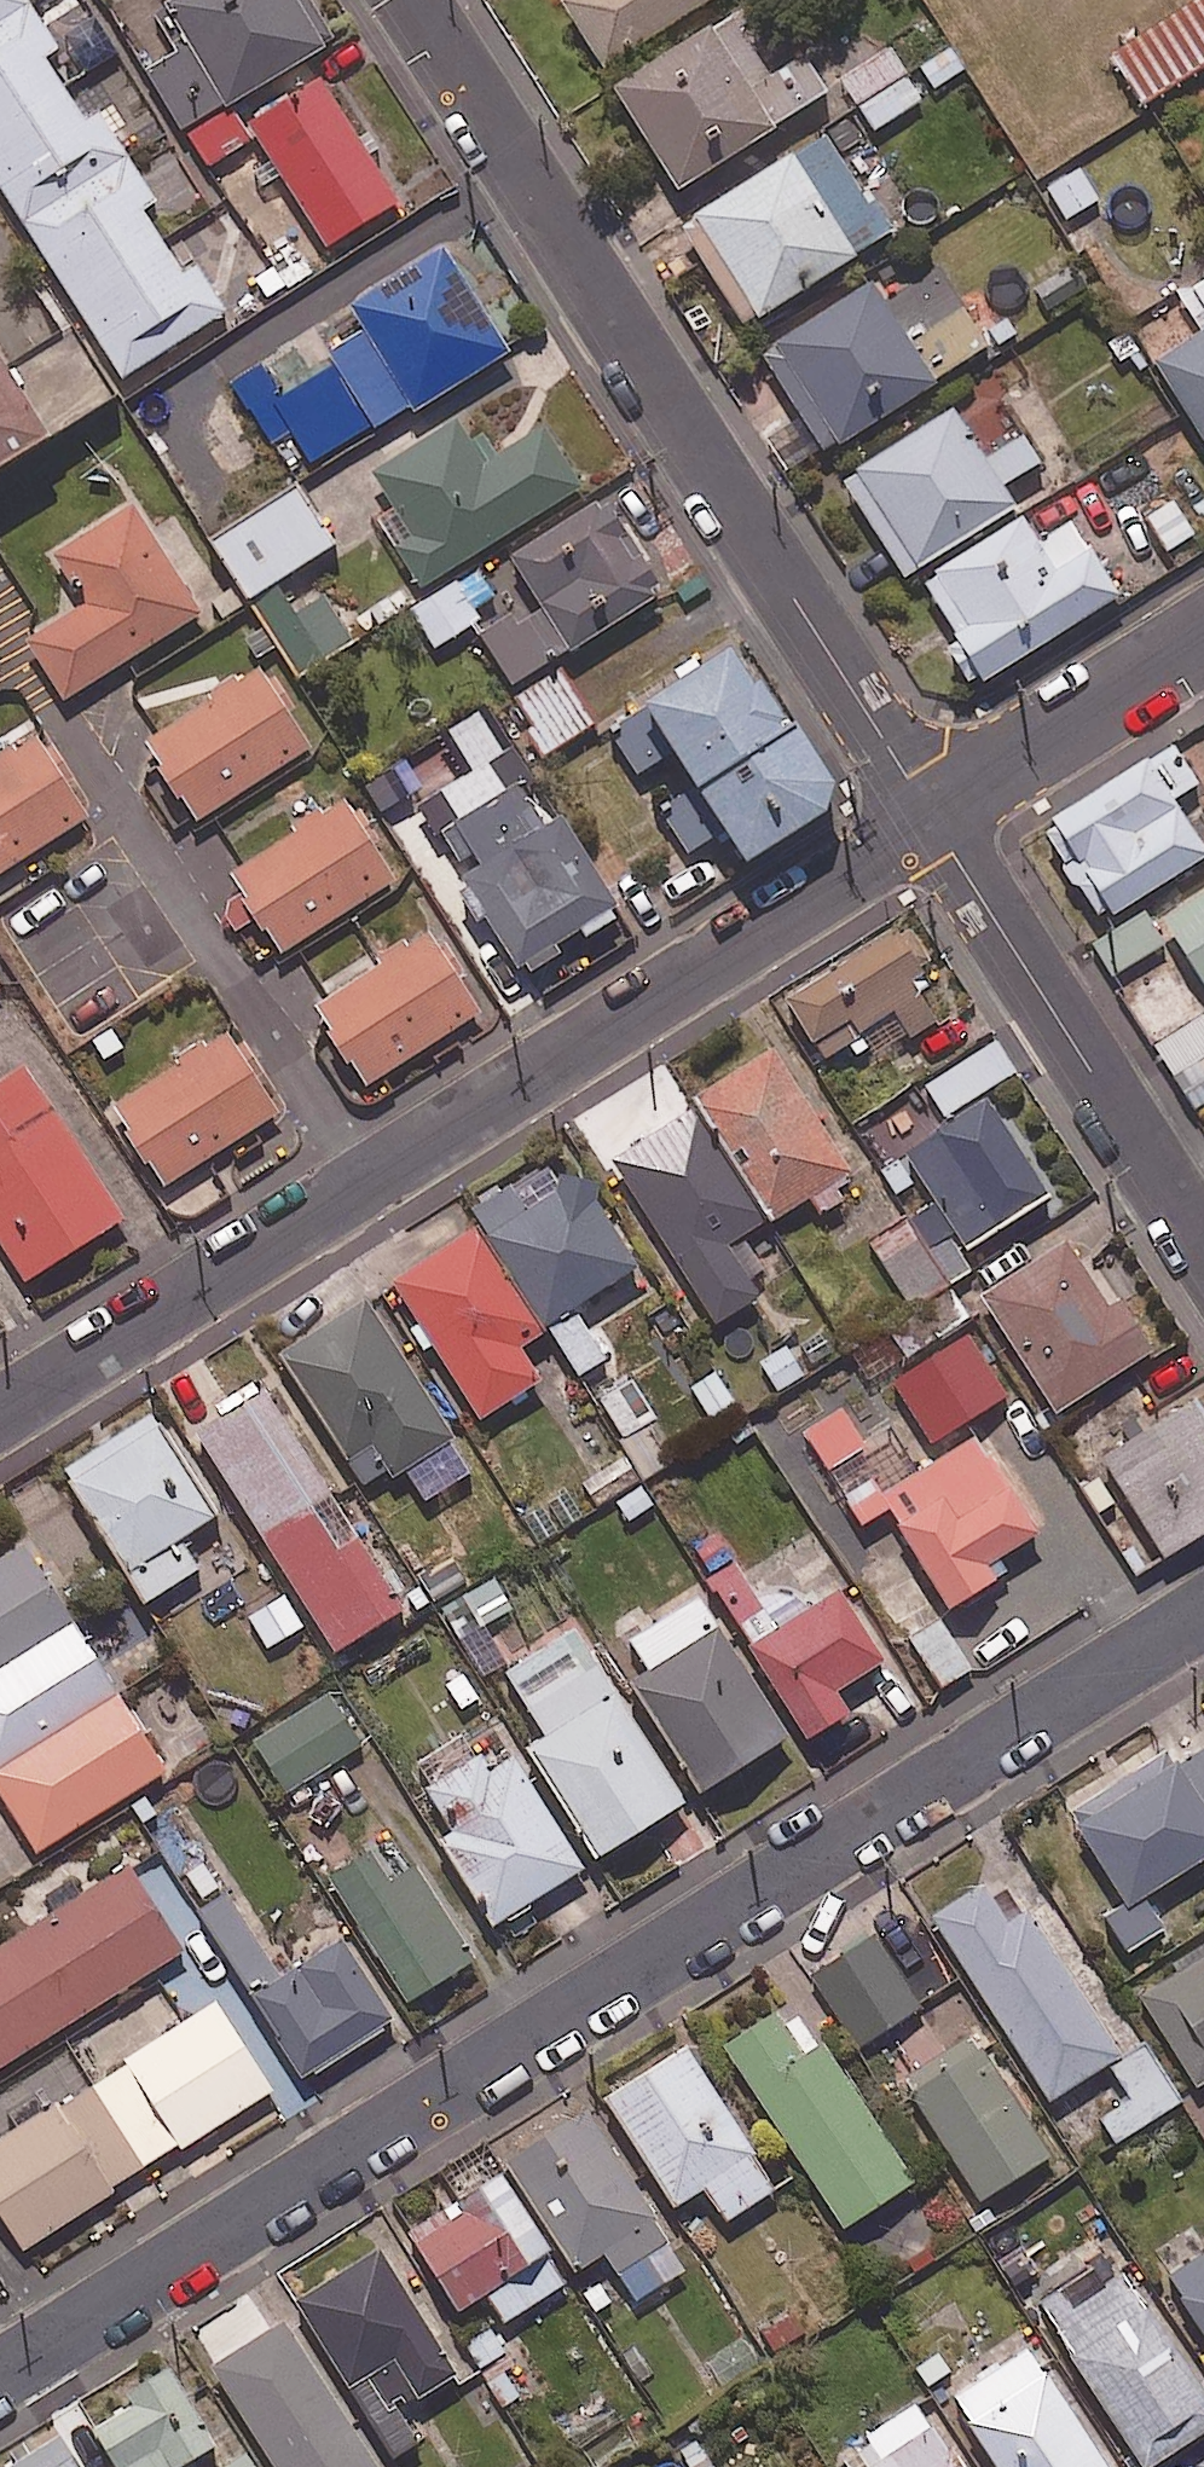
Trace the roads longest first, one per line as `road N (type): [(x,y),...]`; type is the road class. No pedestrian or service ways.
road 1 (residential): [(0,2375),(1203,1613)]
road 2 (residential): [(933,822),(0,1407)]
road 3 (residential): [(933,822),(412,0)]
road 4 (residential): [(1203,1236),(933,822)]
road 5 (residential): [(1203,645),(933,822)]

